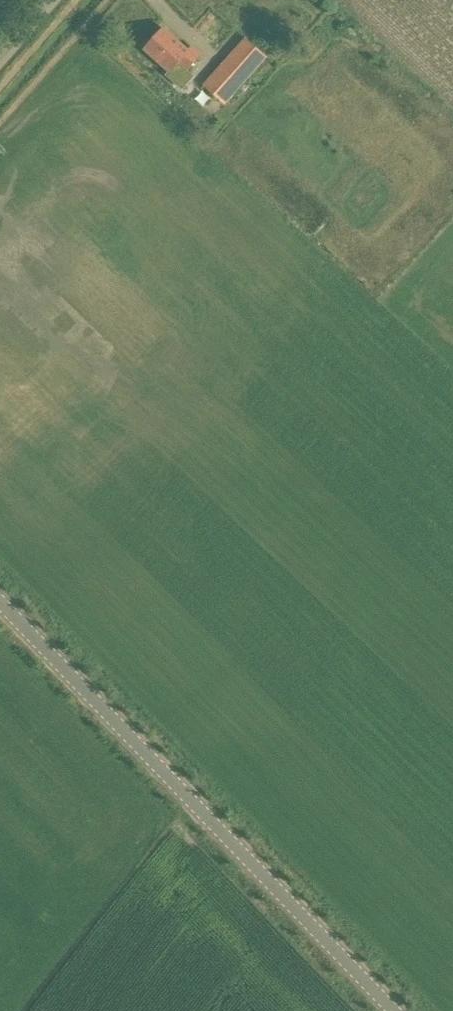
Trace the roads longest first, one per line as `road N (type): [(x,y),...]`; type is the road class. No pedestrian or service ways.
road 1 (tertiary): [(395,1010),(0,600)]

